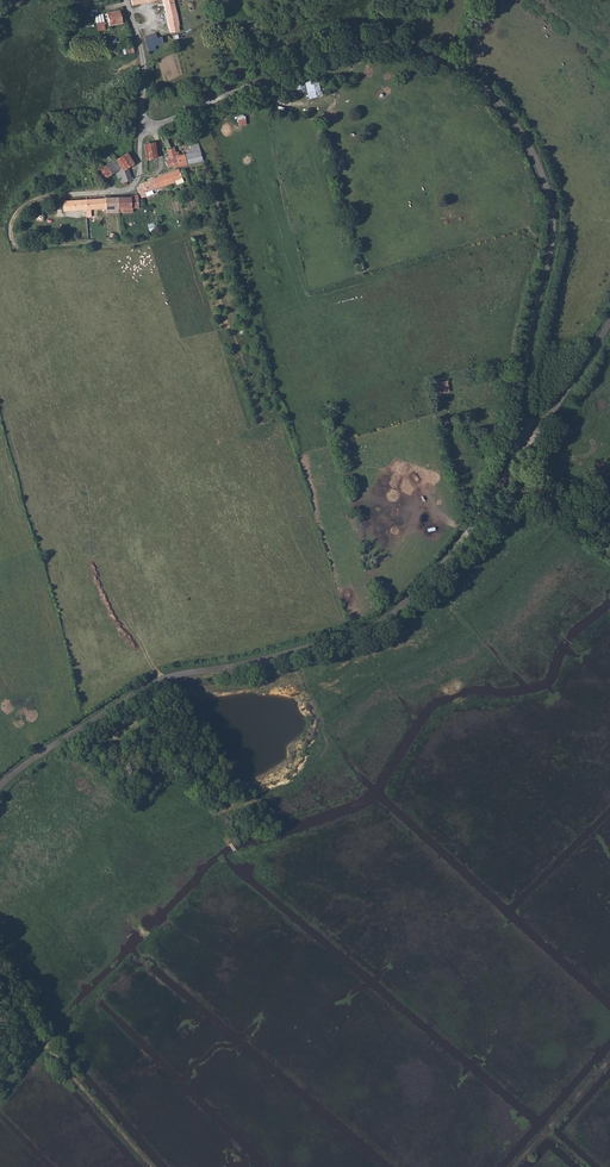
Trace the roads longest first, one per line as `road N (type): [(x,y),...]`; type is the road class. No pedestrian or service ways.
road 1 (unclassified): [(536,440),(519,386),(550,253),(551,208),(530,148),(495,98),(438,58),(353,42),(150,124),(127,0)]
road 2 (unclassified): [(536,440),(457,553),(395,612),(313,646),(156,682),(0,786)]
road 3 (track): [(0,977),(57,1059),(151,1166)]
road 4 (track): [(609,1060),(516,1166)]
road 5 (unclassified): [(609,322),(536,440)]
road 6 (track): [(514,471),(609,551)]

